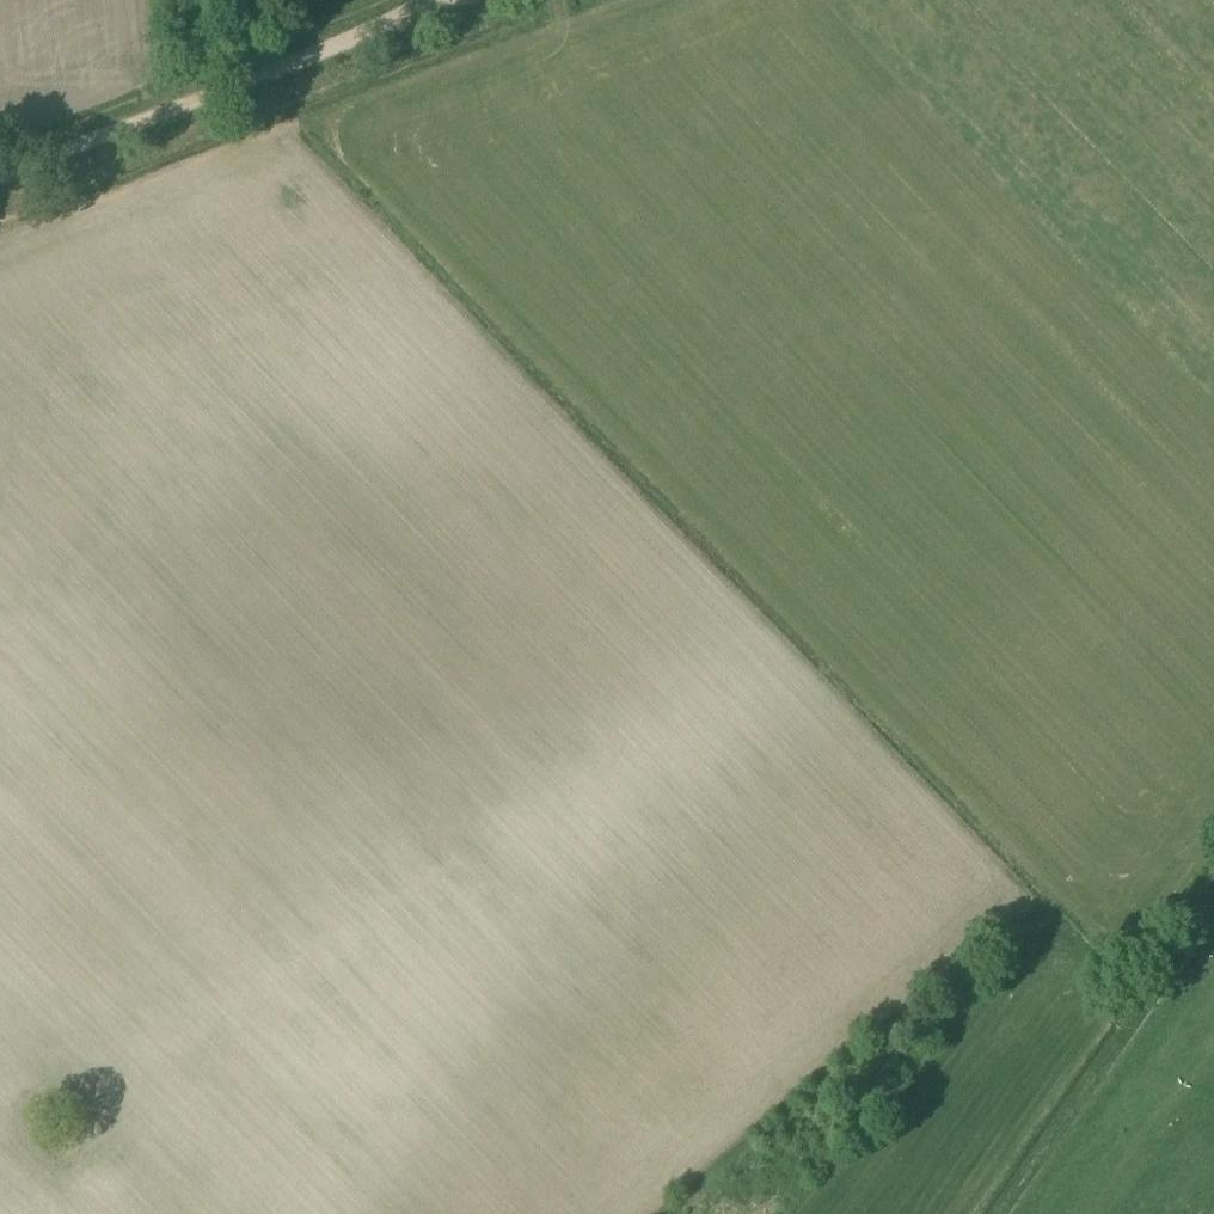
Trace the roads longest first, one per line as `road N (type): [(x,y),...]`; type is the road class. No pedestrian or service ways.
road 1 (unclassified): [(0,183),(473,0)]

